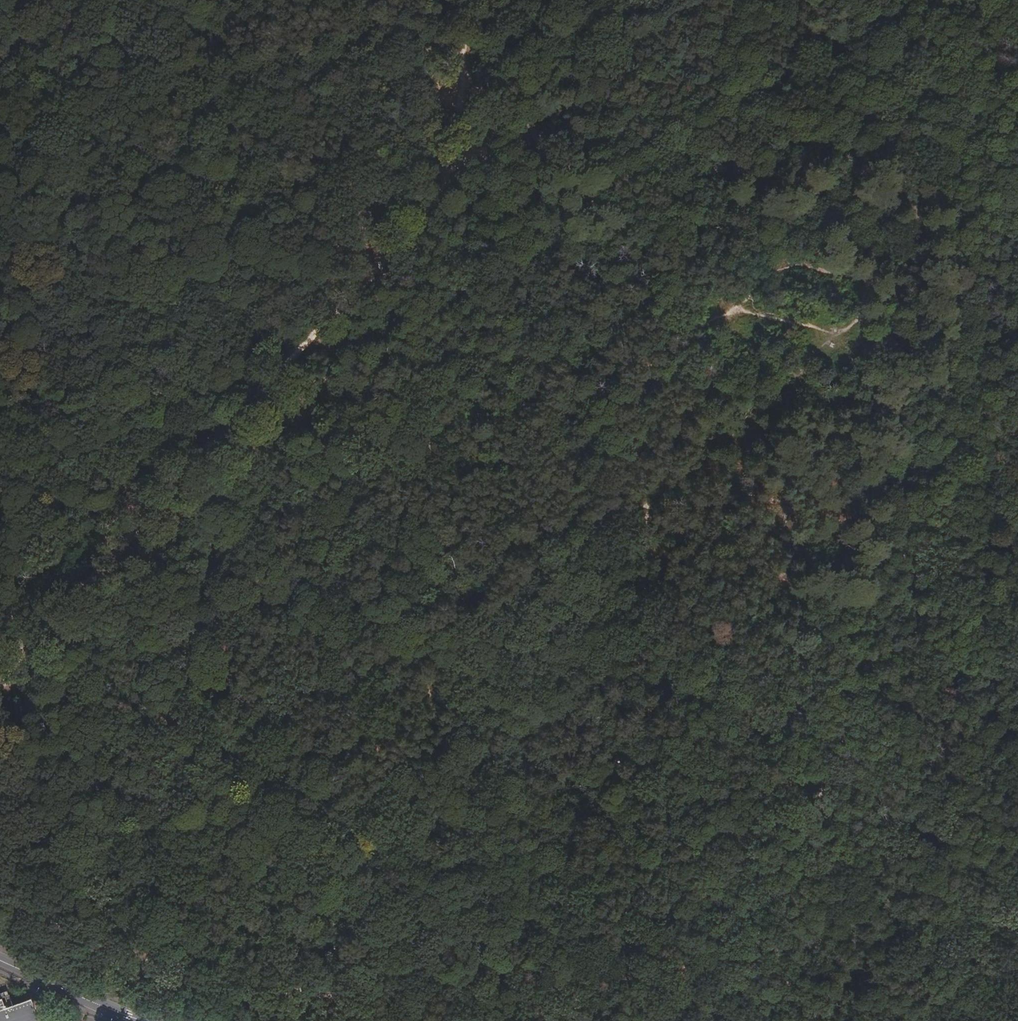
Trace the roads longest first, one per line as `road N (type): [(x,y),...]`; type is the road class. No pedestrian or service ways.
road 1 (track): [(195,100),(293,167),(907,172)]
road 2 (tertiary): [(0,959),(143,1020)]

